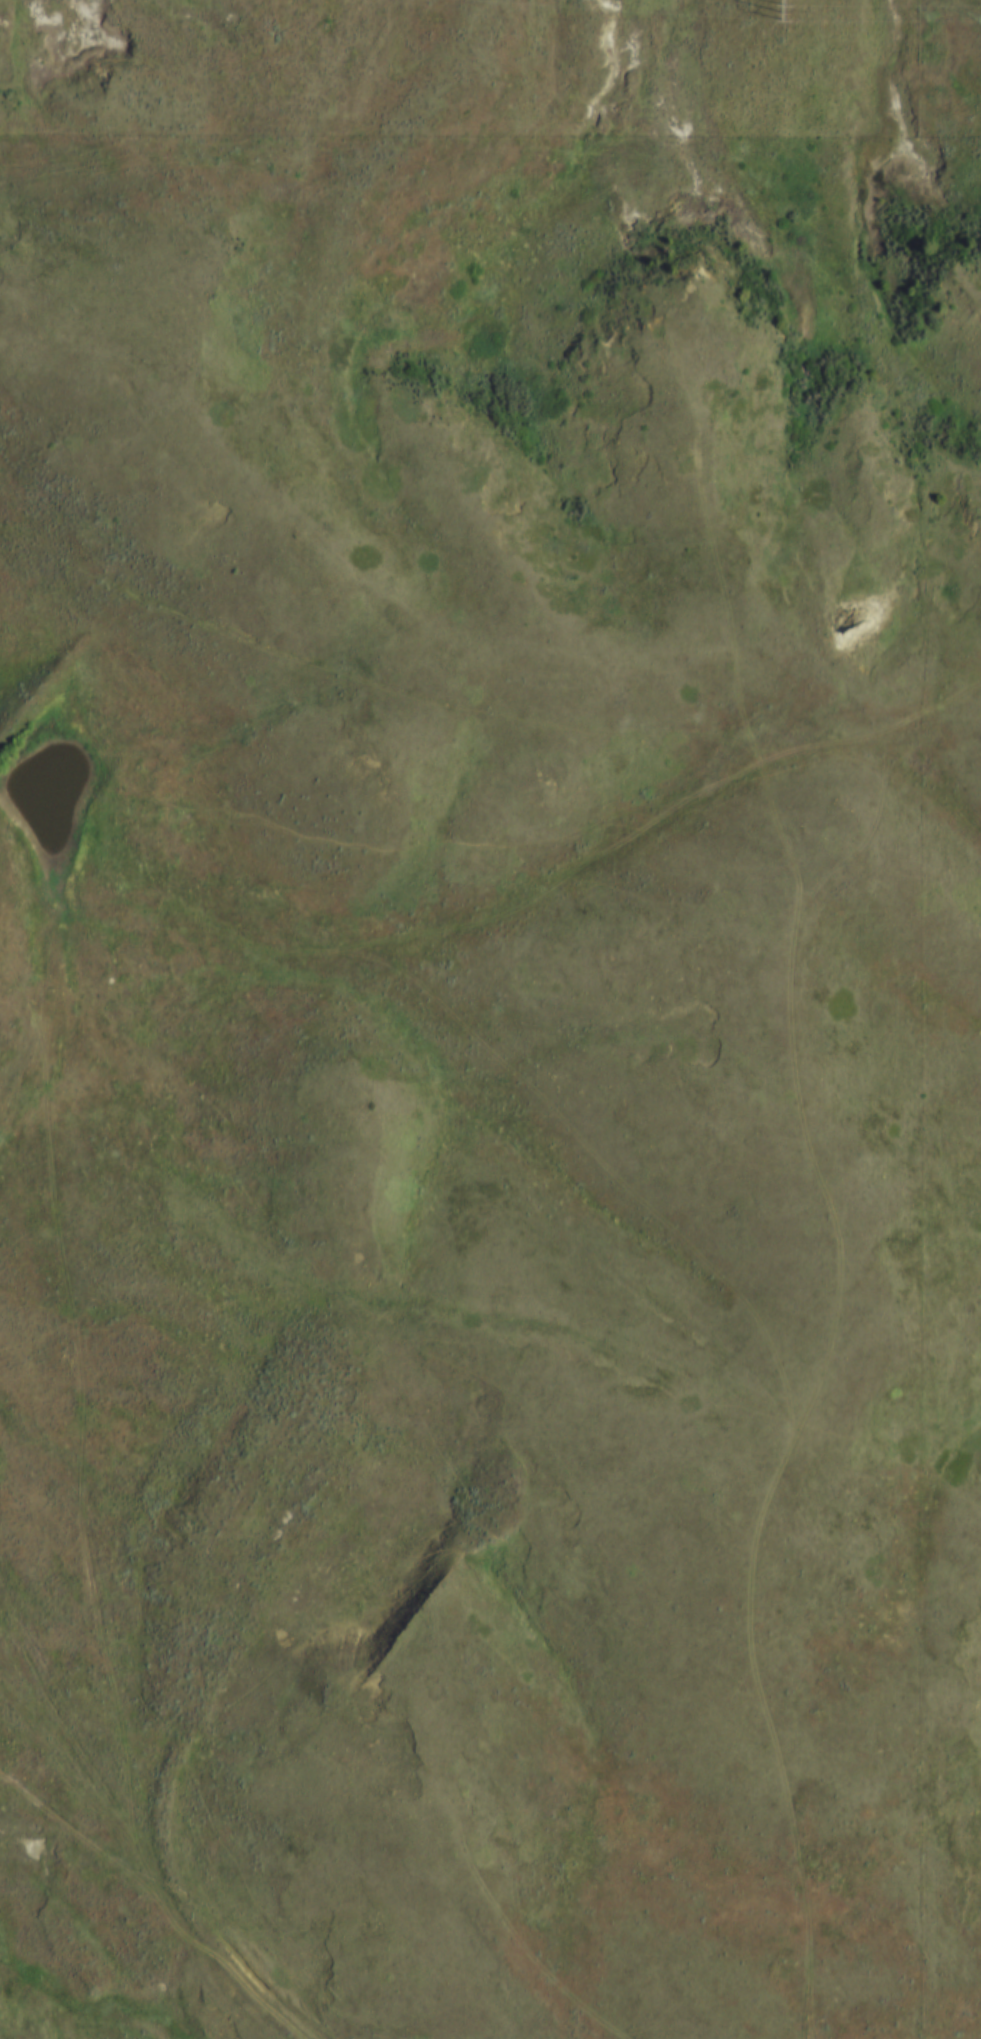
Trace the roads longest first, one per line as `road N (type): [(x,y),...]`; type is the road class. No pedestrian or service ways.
road 1 (track): [(308,2038),(175,1929),(145,1862),(91,1564),(44,1119)]
road 2 (track): [(139,1820),(0,1631)]

